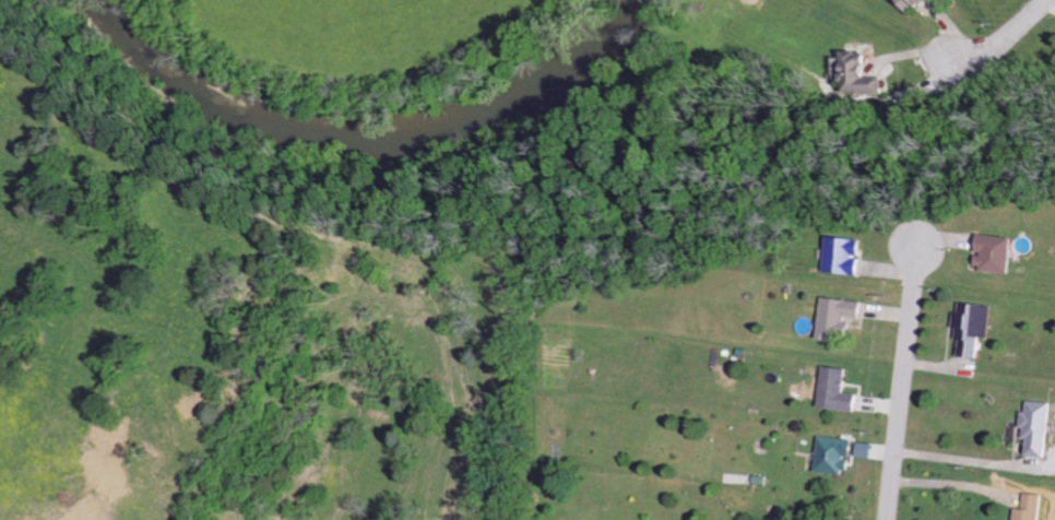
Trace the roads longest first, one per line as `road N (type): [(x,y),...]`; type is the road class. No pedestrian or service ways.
road 1 (residential): [(889,519),(916,251)]

